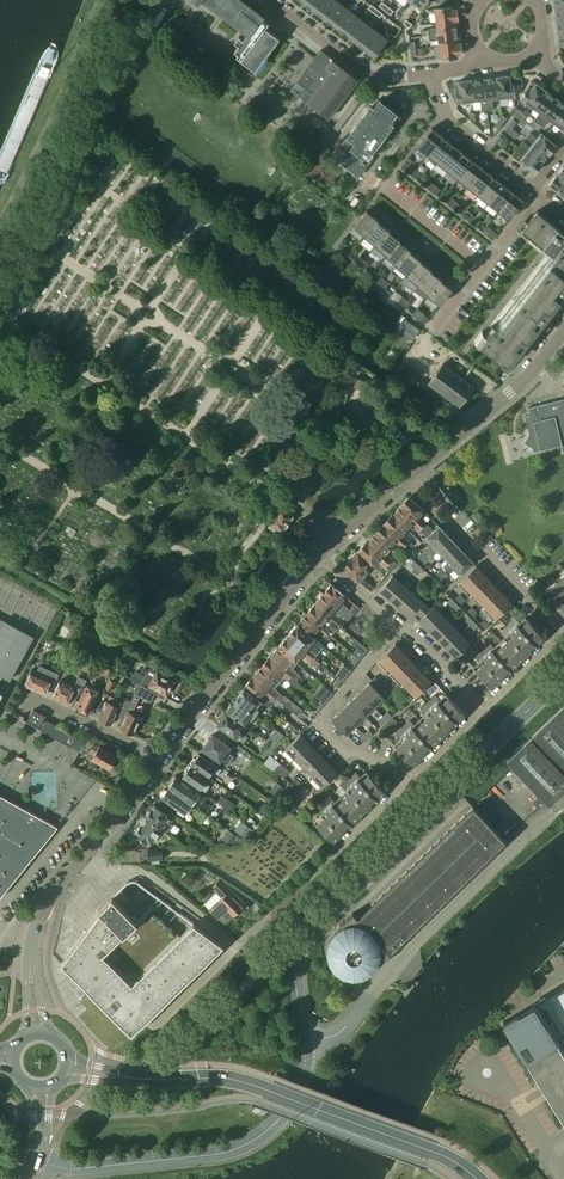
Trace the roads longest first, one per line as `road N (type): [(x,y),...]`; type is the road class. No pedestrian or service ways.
road 1 (secondary): [(299,945),(316,915),(563,676)]
road 2 (secondary): [(476,1178),(440,1155),(248,1083),(149,1080)]
road 3 (unclassified): [(306,1041),(340,1033),(407,950),(553,810)]
road 4 (secondary): [(306,1041),(292,1100),(260,1137),(235,1150),(80,1169),(34,1160)]
road 5 (residential): [(406,477),(558,631),(483,710)]
road 6 (unclassified): [(161,755),(317,556)]
road 7 (unclassified): [(0,227),(101,0)]
road 8 (residential): [(405,772),(346,751),(318,723),(399,623)]
road 9 (unclassified): [(32,940),(54,894),(161,755)]
road 10 (unclassified): [(406,477),(526,378),(563,331)]
road 11 (residential): [(429,74),(367,74),(269,0)]
road 12 (residential): [(431,331),(538,193)]
road 13 (residential): [(429,74),(447,121),(533,189)]
road 14 (residential): [(161,755),(20,693)]
road 15 (residential): [(305,882),(402,789),(405,772)]
road 16 (residential): [(483,710),(399,623)]
road 17 (unclassified): [(317,556),(406,477)]

